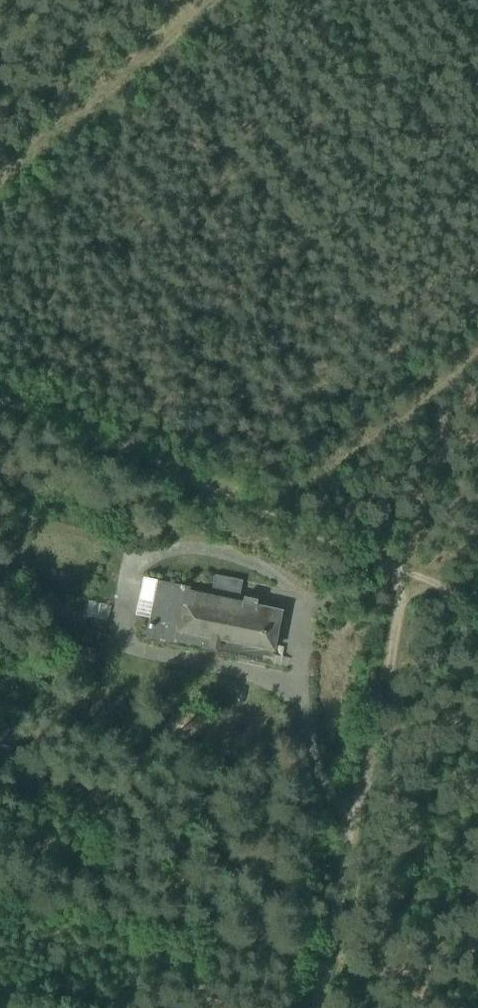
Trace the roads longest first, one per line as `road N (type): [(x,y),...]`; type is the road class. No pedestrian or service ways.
road 1 (track): [(407,575),(0,407)]
road 2 (track): [(477,325),(257,510)]
road 3 (unclassified): [(318,1007),(371,732)]
road 4 (track): [(0,180),(214,0)]
road 5 (track): [(371,732),(407,575)]

